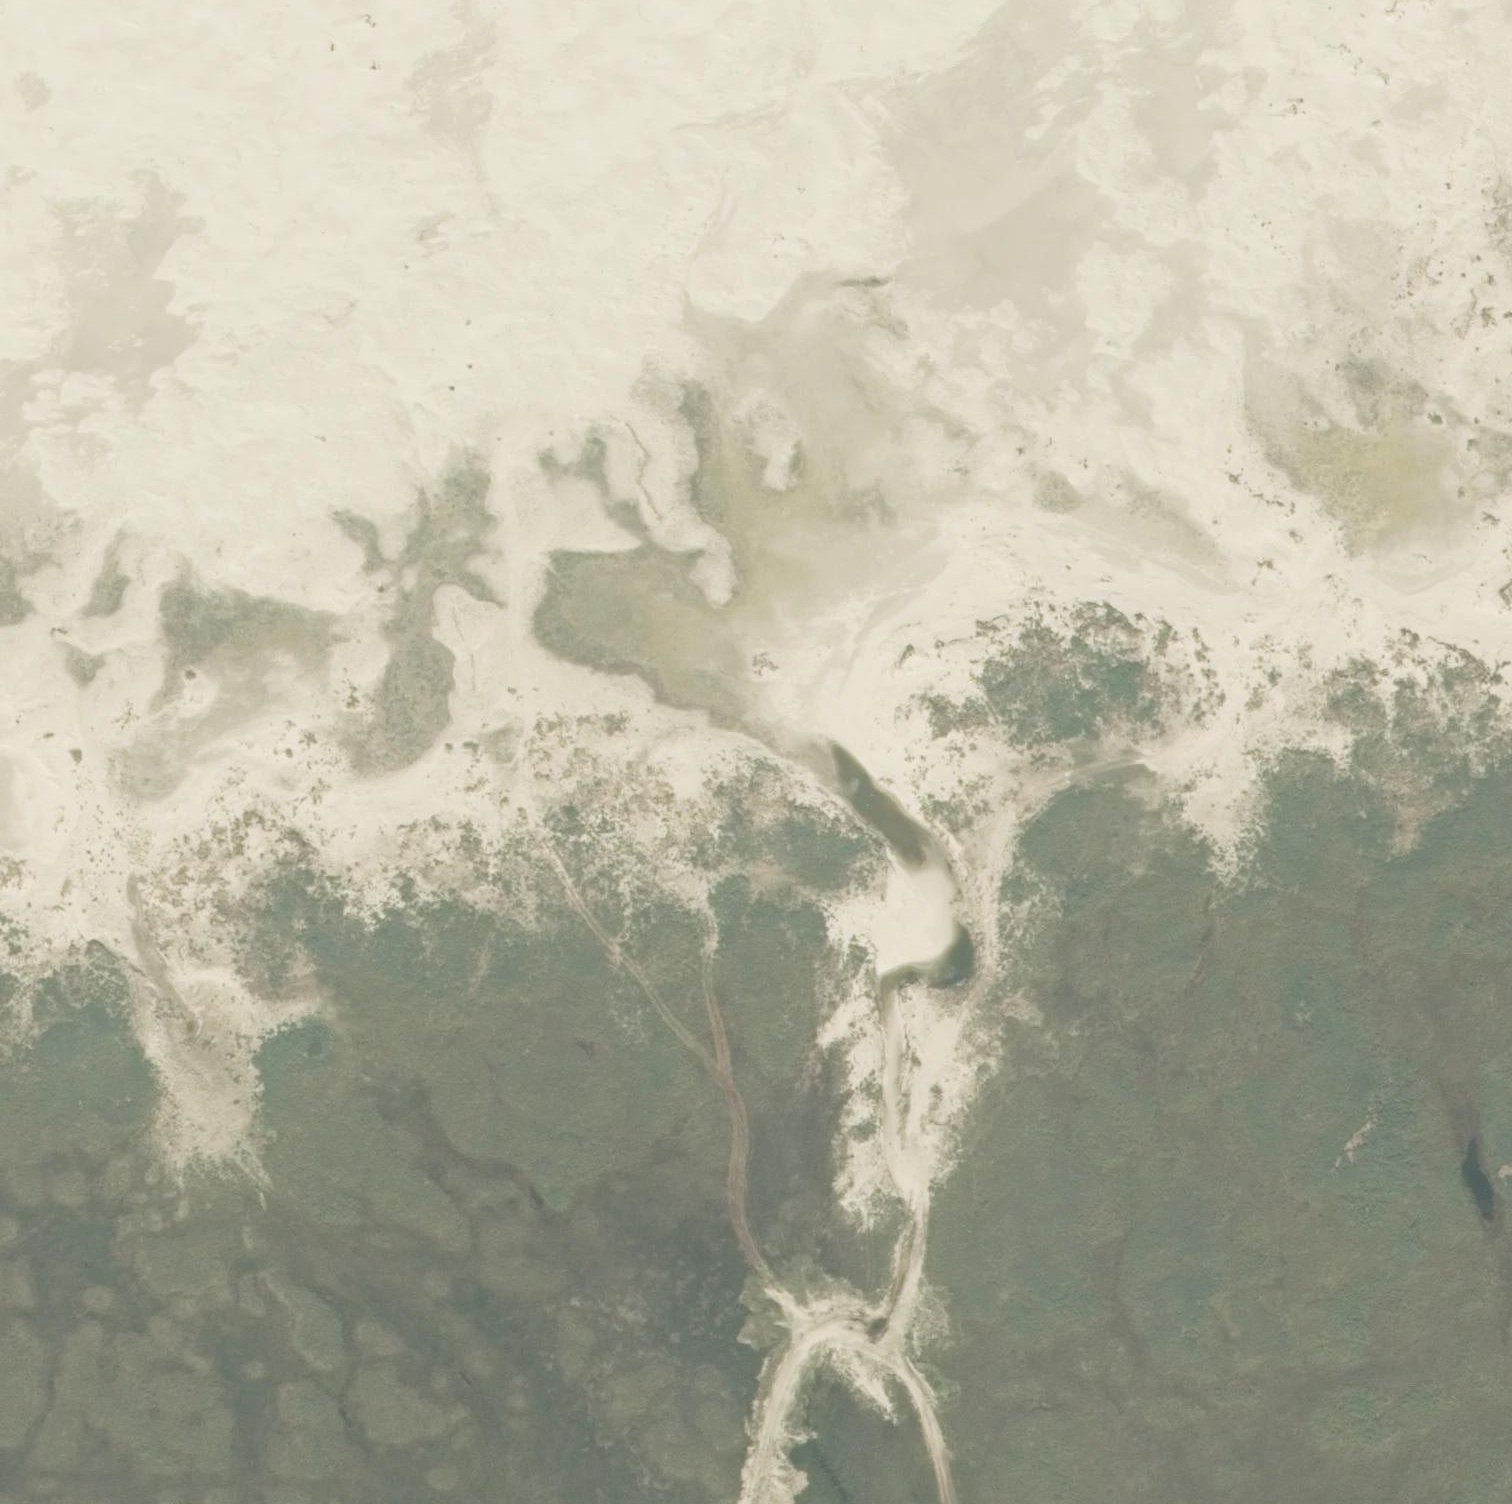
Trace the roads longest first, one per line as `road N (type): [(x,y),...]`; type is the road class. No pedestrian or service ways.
road 1 (track): [(950,1503),(931,1409),(881,1352)]

